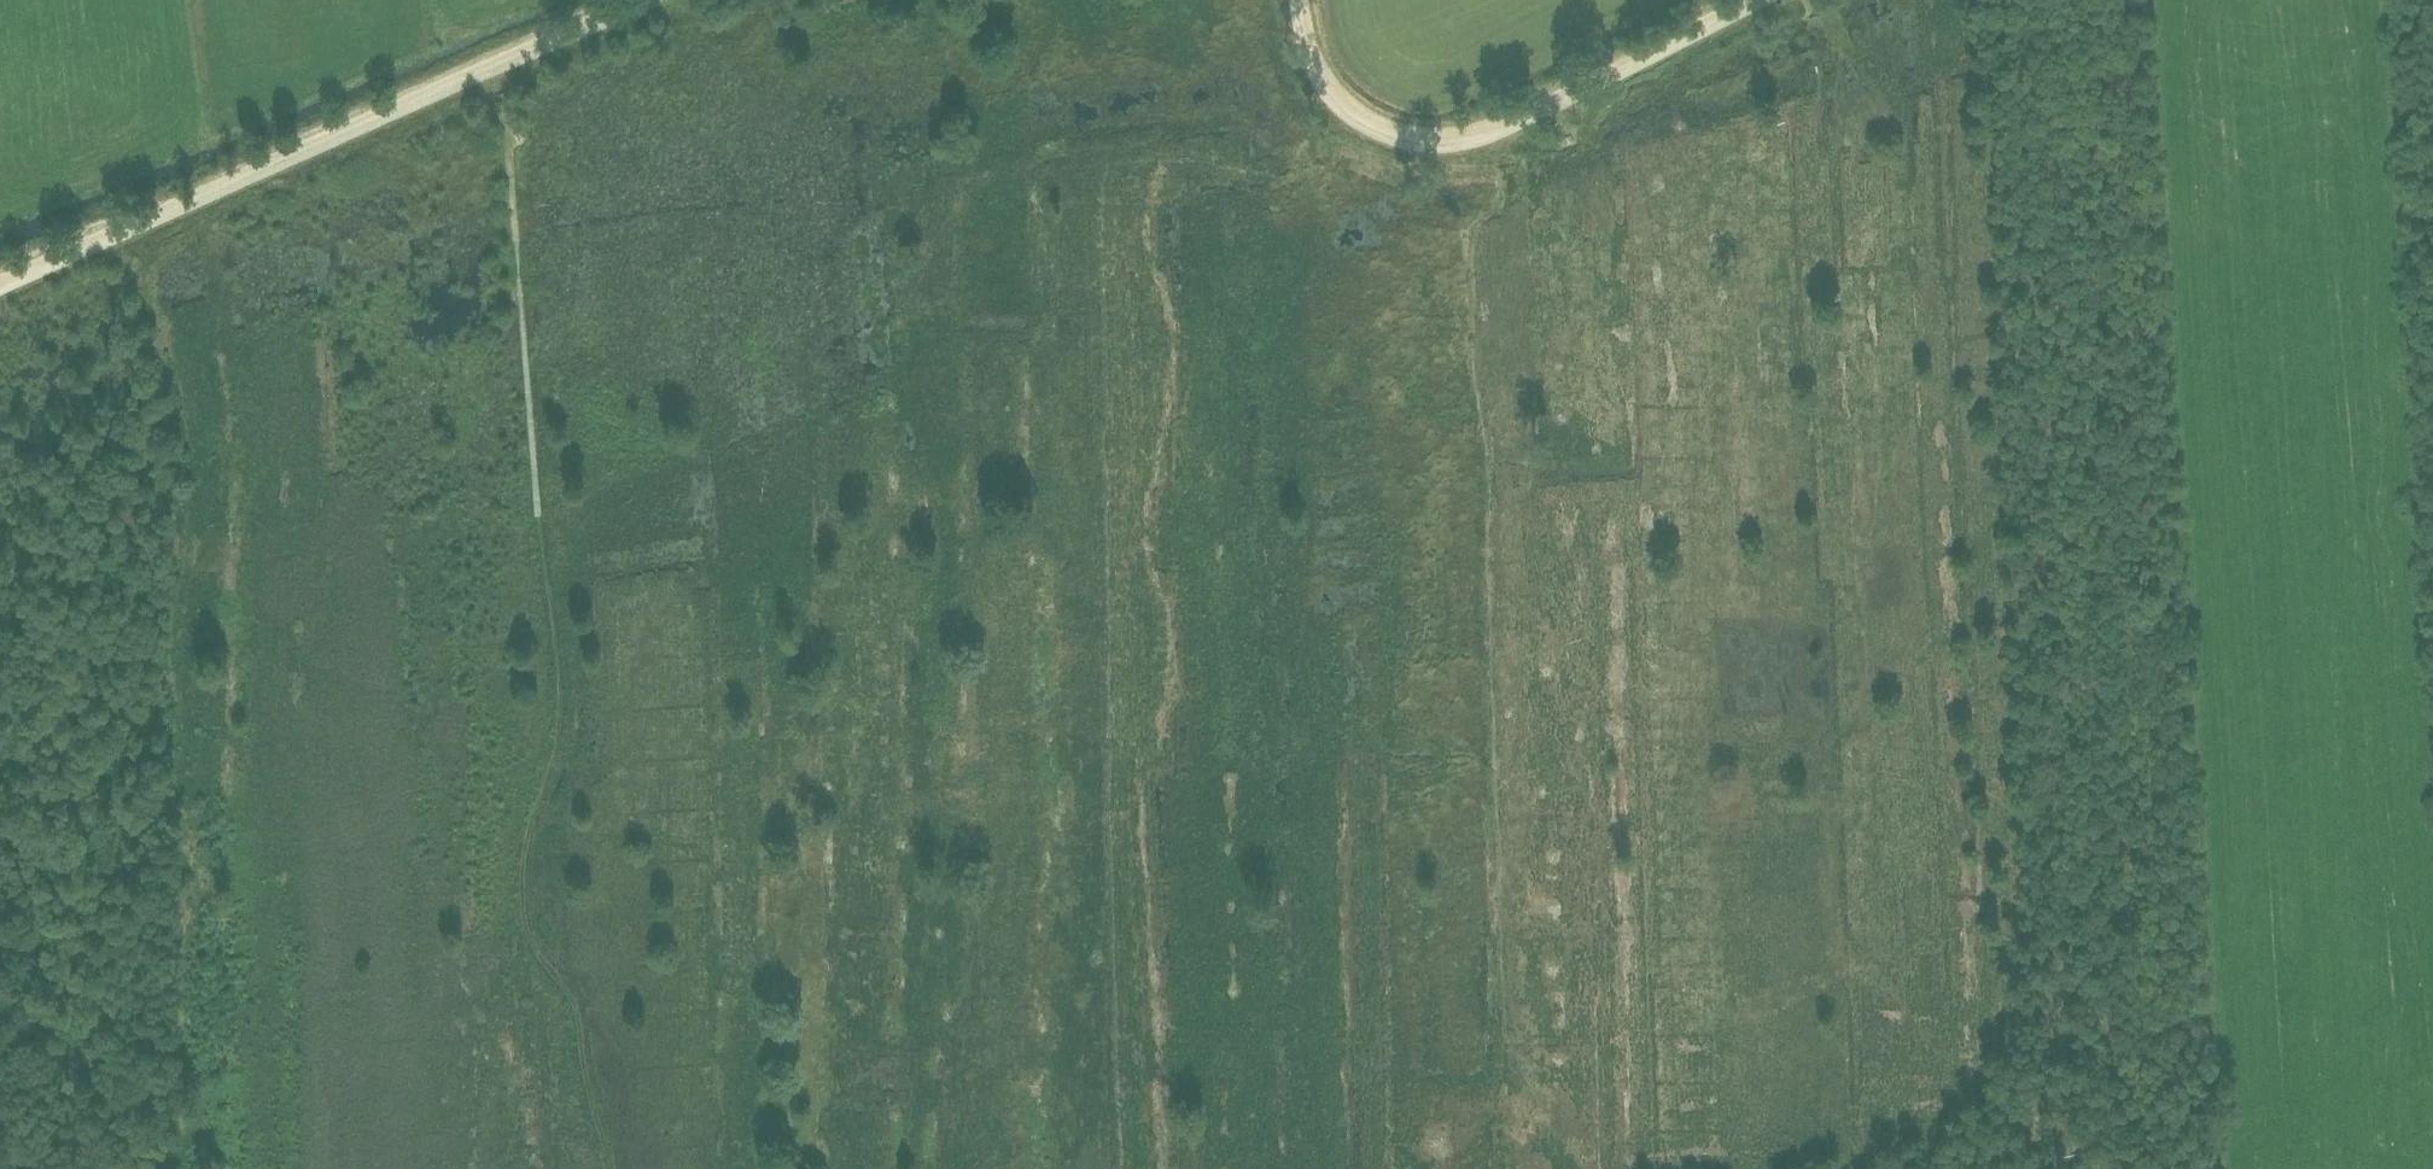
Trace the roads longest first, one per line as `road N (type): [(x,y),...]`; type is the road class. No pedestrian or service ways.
road 1 (track): [(500,58),(0,276)]
road 2 (track): [(1733,0),(1487,122),(1407,131),(1369,120),(1319,69),(1304,0)]
road 3 (track): [(631,0),(500,58)]

